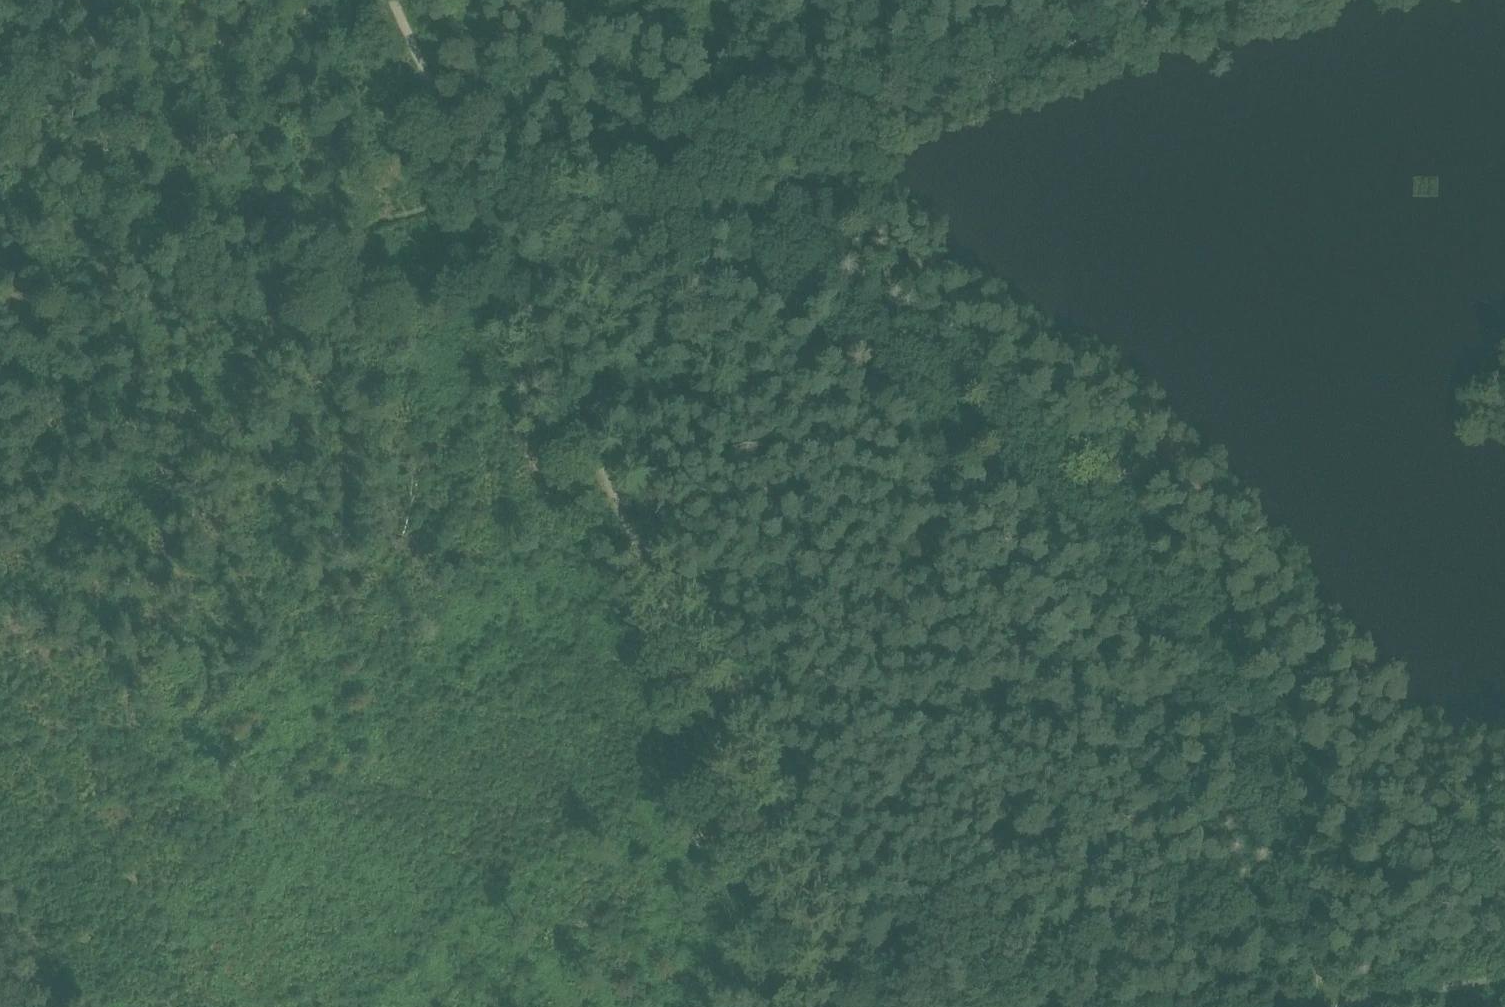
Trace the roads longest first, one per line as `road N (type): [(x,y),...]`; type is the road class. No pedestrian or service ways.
road 1 (track): [(399,0),(850,1006)]

